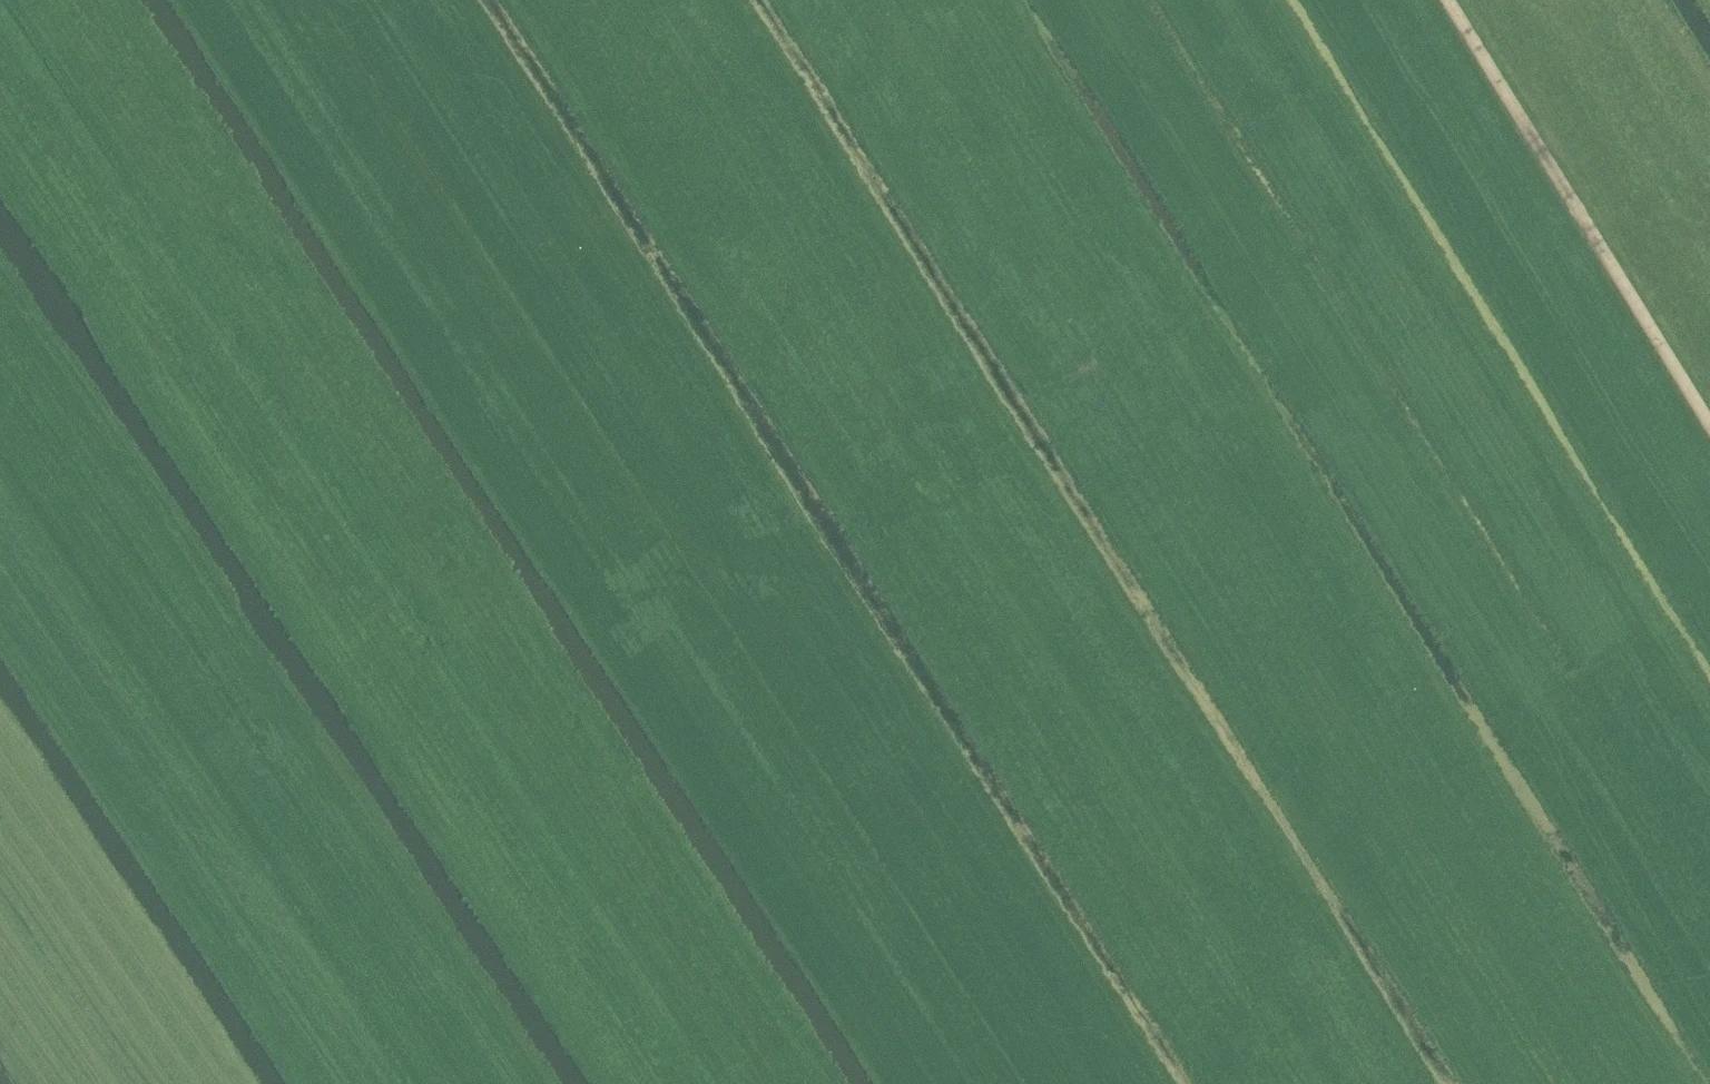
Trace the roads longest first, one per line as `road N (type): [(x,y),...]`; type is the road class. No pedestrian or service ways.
road 1 (track): [(1449,0),(1709,425)]

